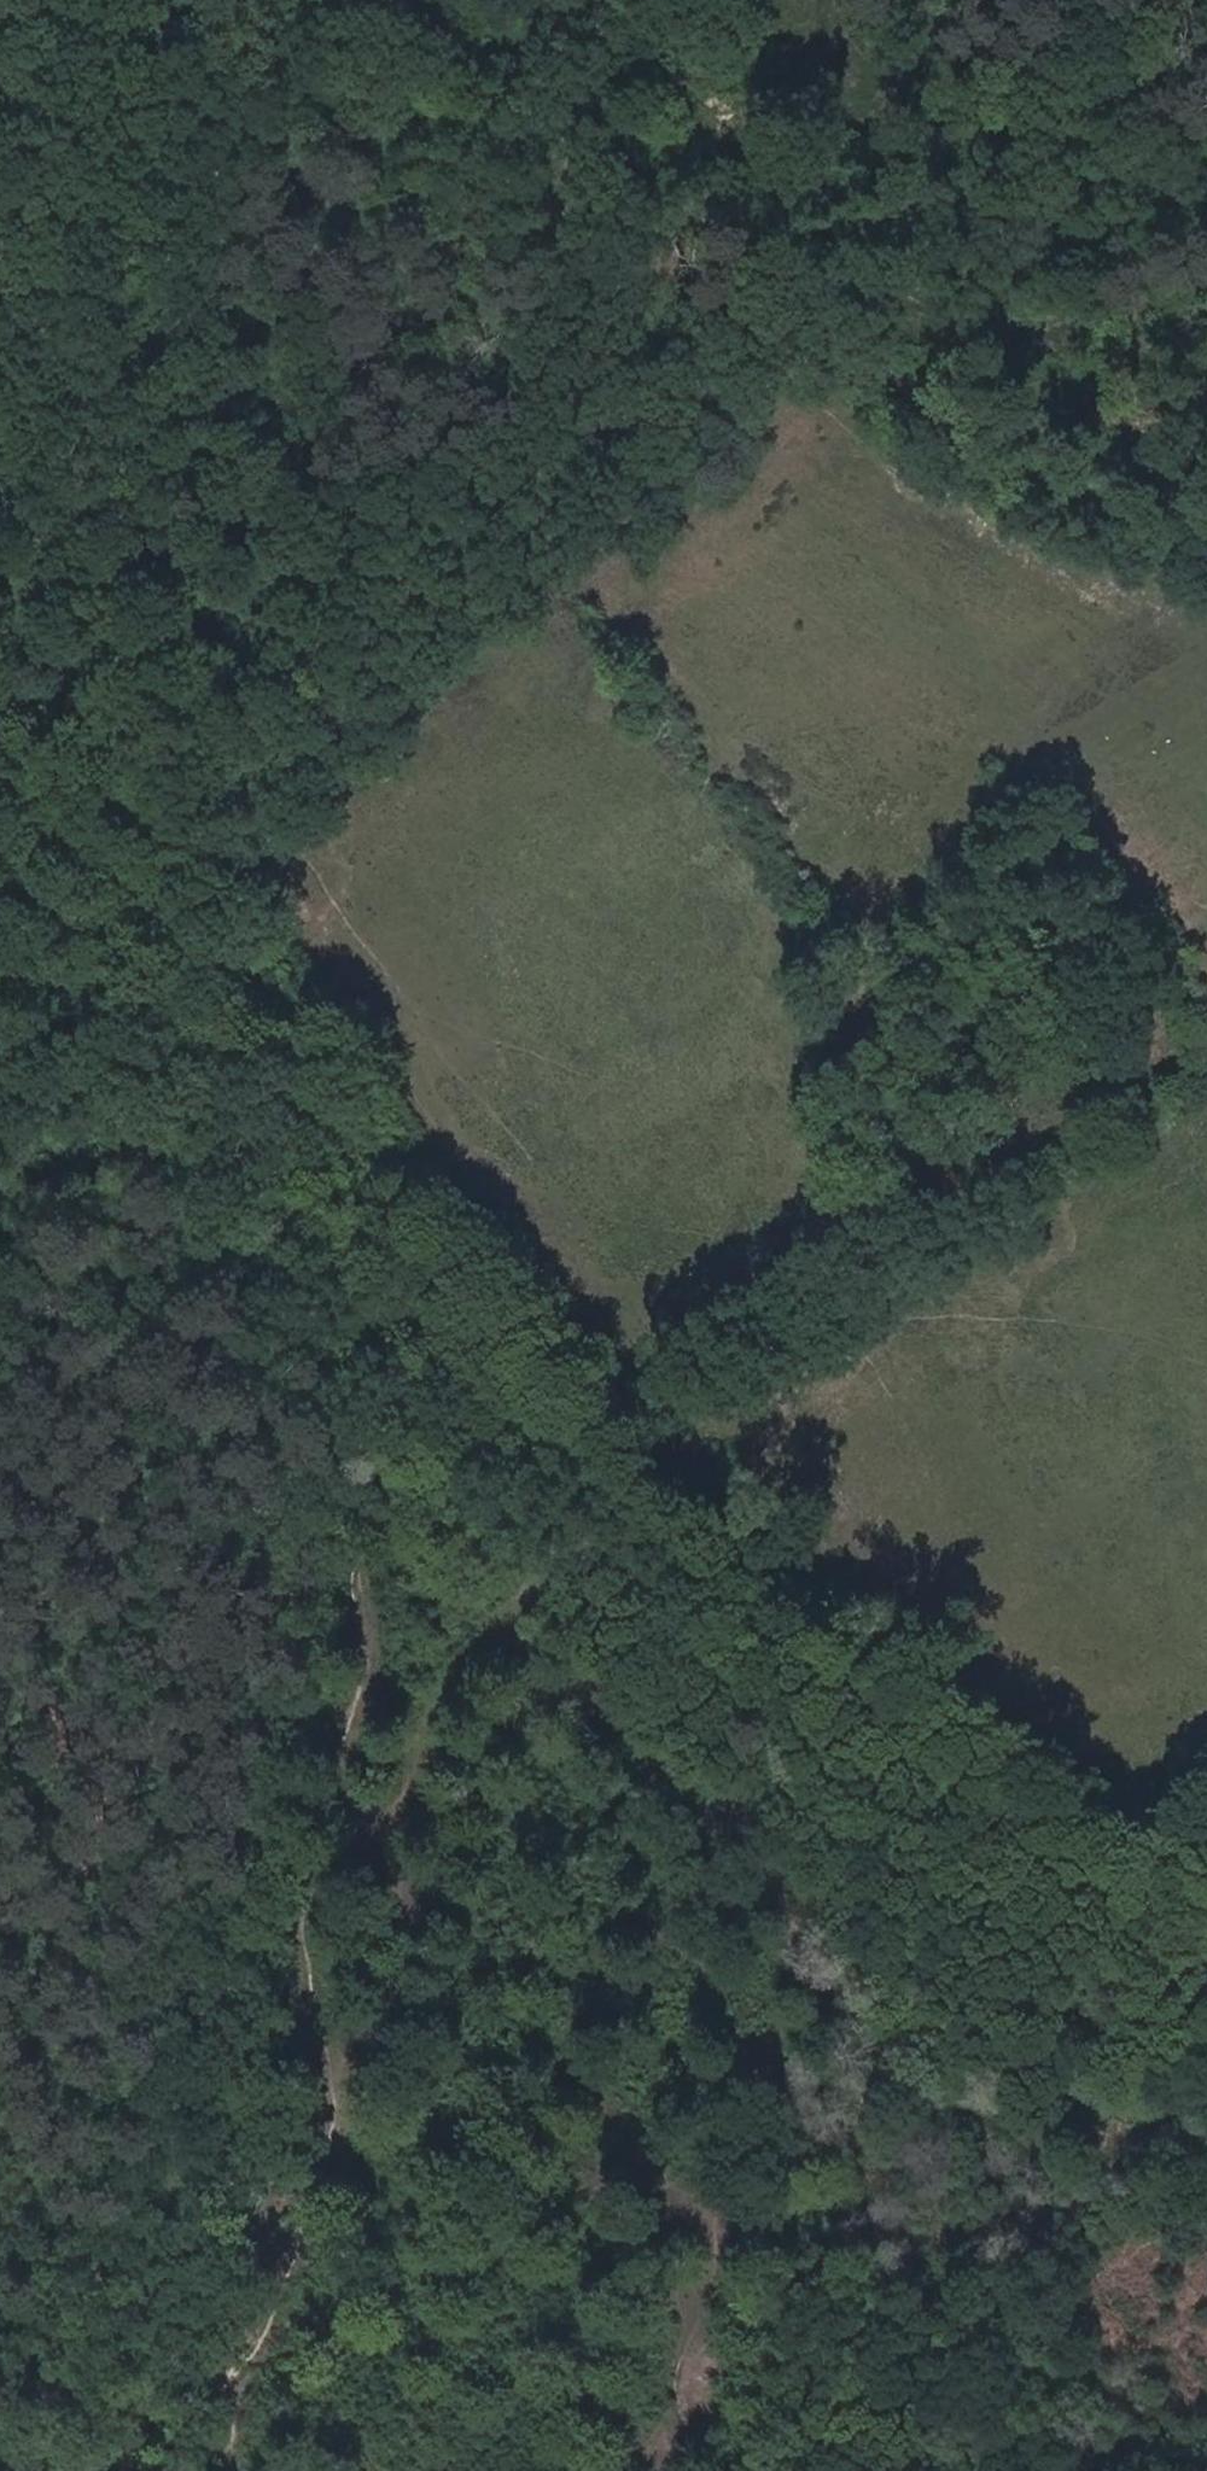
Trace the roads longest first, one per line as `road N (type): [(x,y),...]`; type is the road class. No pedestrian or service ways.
road 1 (unclassified): [(1206,1935),(1087,1767),(673,1419),(104,758),(0,621)]

